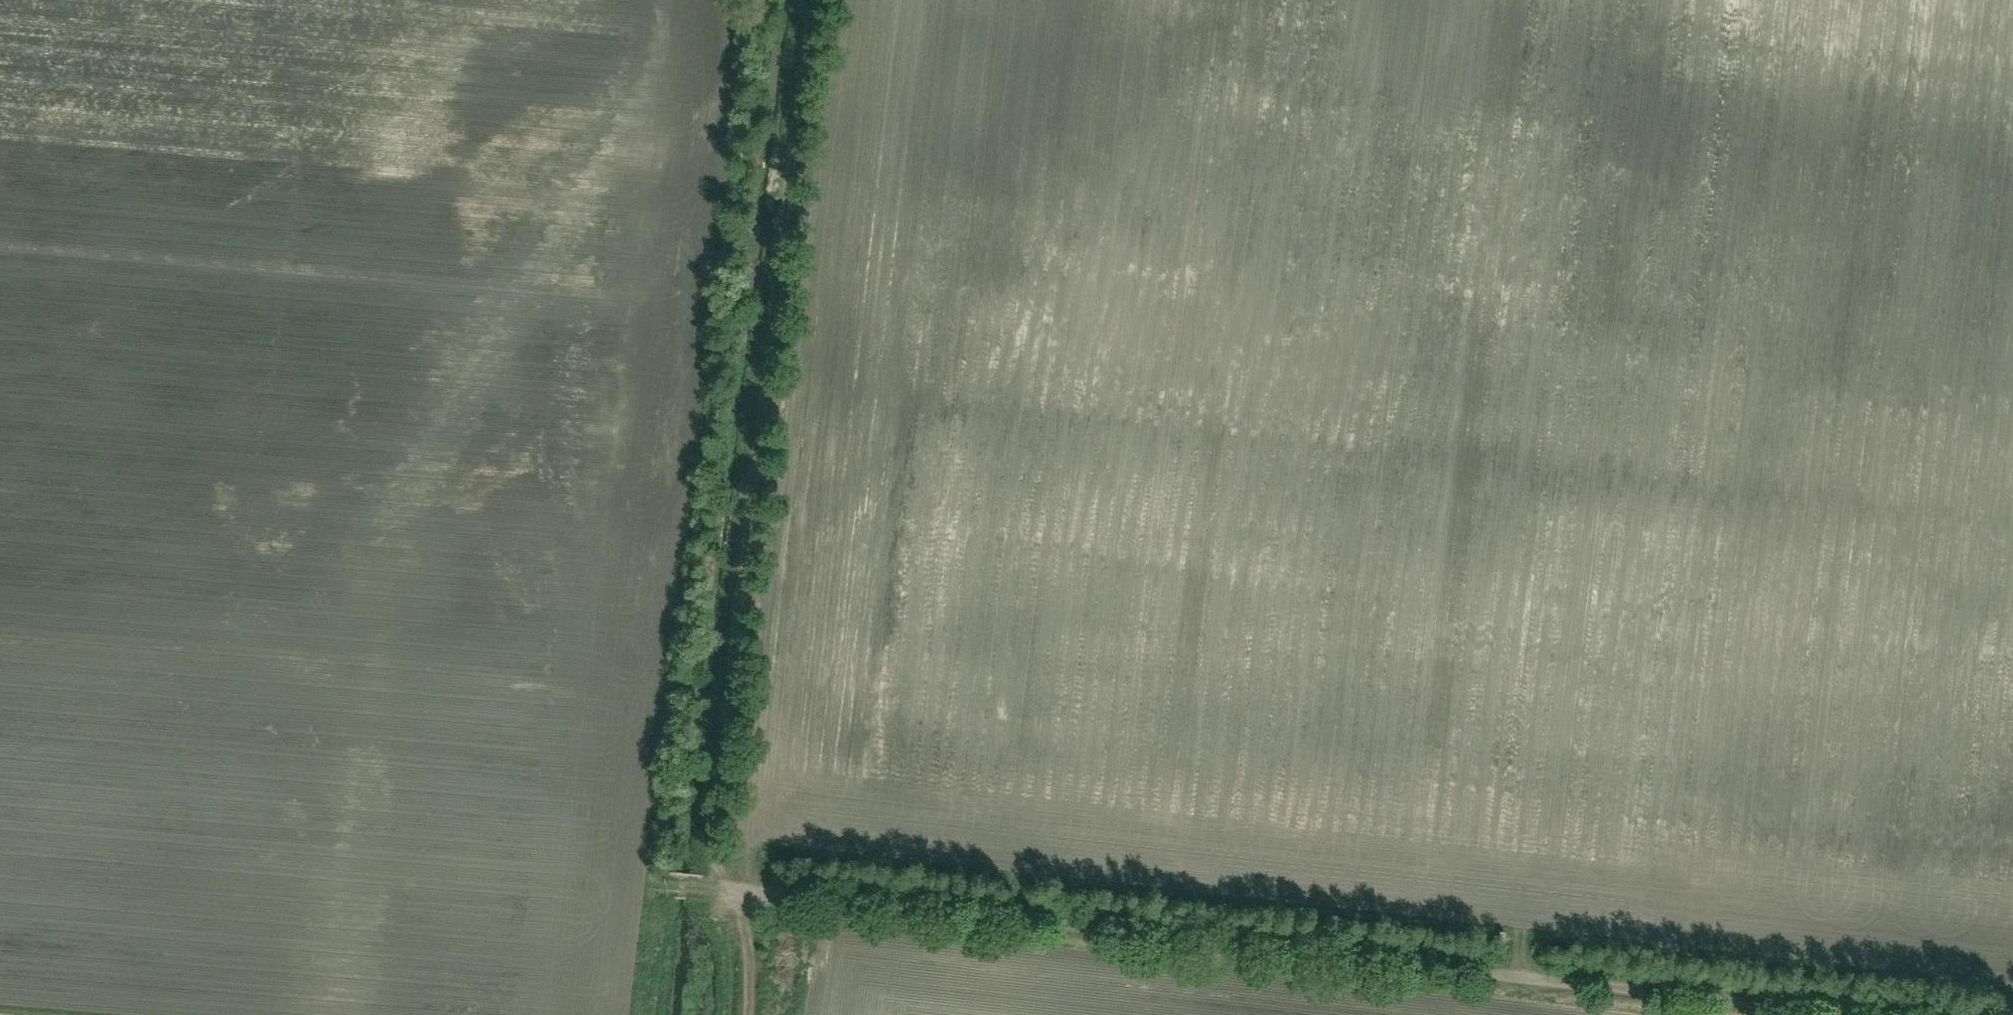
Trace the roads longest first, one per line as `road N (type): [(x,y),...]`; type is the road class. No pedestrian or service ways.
road 1 (track): [(732,893),(1806,1014)]
road 2 (track): [(807,0),(699,853),(732,893)]
road 3 (track): [(732,893),(744,933),(737,1014)]

